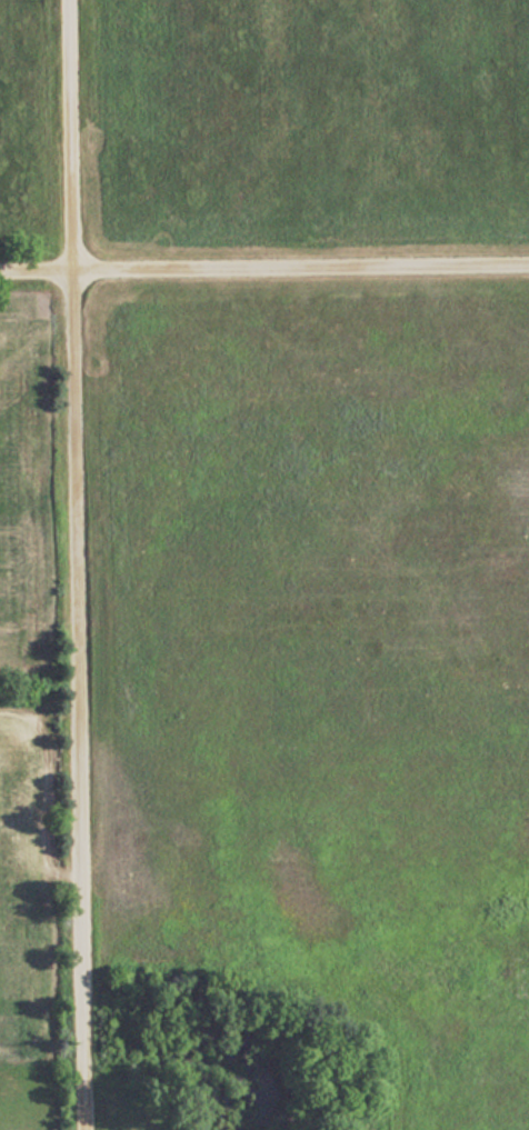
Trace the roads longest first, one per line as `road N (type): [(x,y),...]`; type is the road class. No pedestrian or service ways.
road 1 (residential): [(87,1129),(71,0)]
road 2 (residential): [(73,271),(528,268)]

